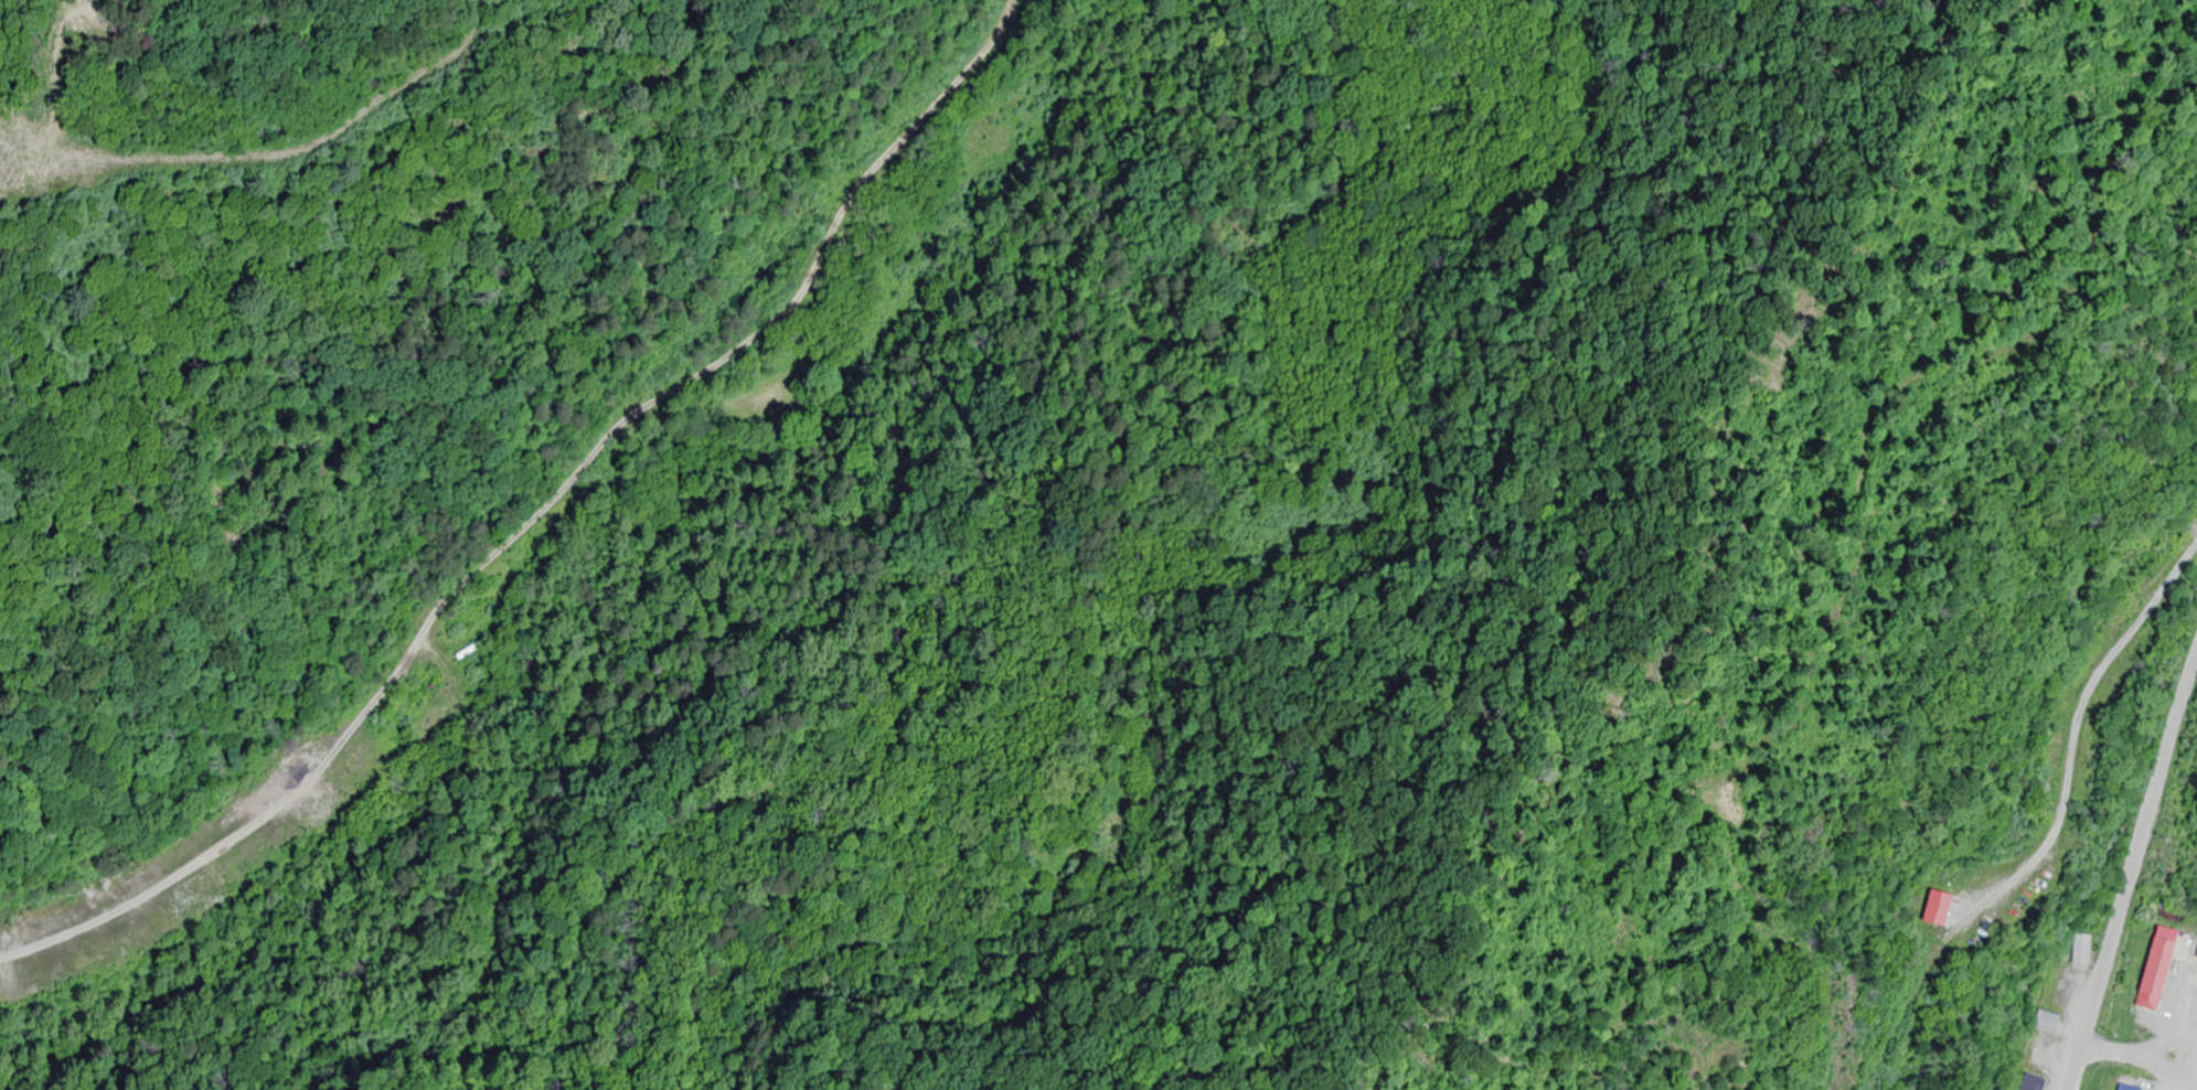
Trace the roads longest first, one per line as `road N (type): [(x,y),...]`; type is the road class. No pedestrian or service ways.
road 1 (residential): [(0,883),(79,877),(412,652),(636,344),(778,231),(861,106),(953,0)]

